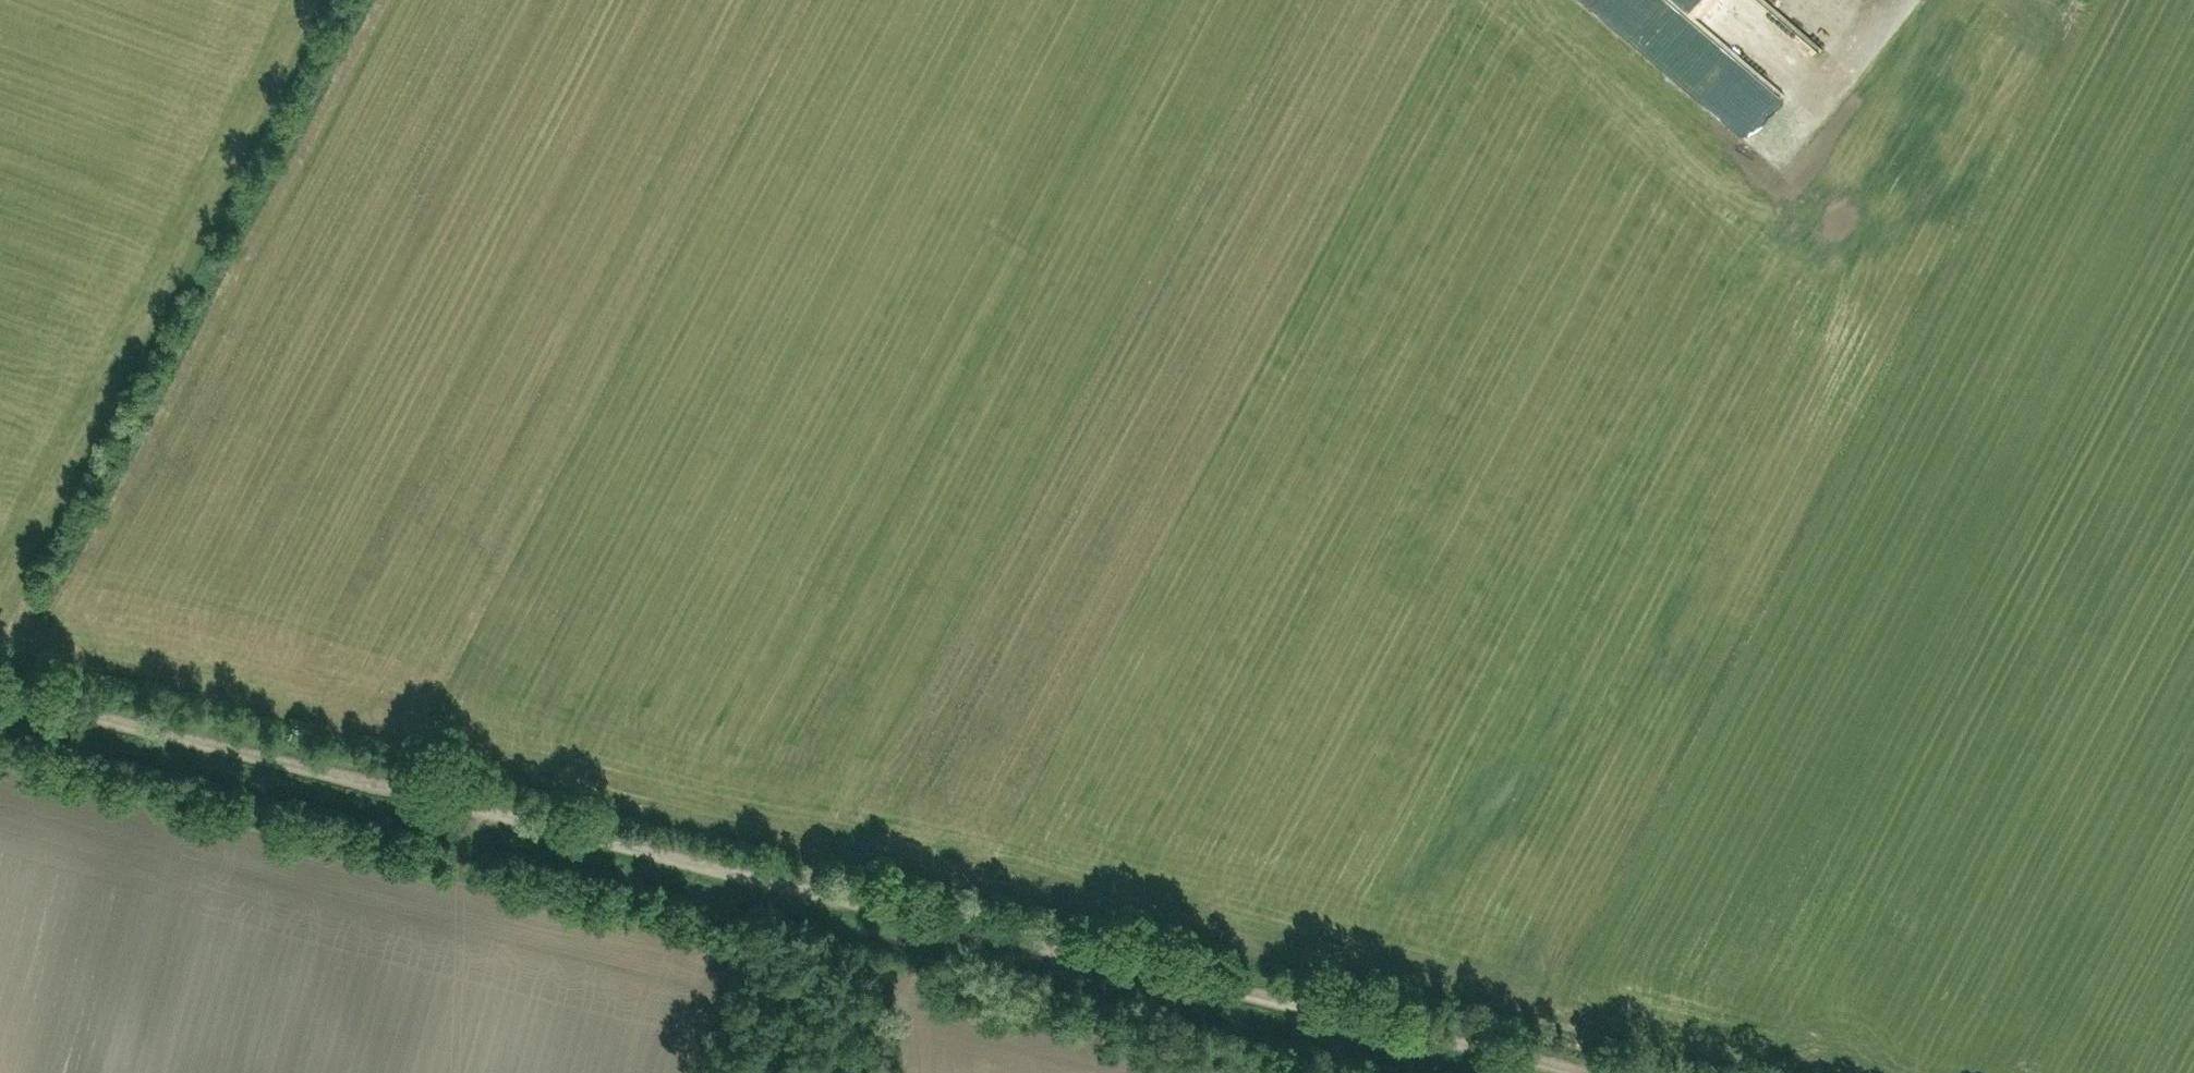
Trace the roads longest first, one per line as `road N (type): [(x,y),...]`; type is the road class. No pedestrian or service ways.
road 1 (track): [(1562,1072),(0,696)]

